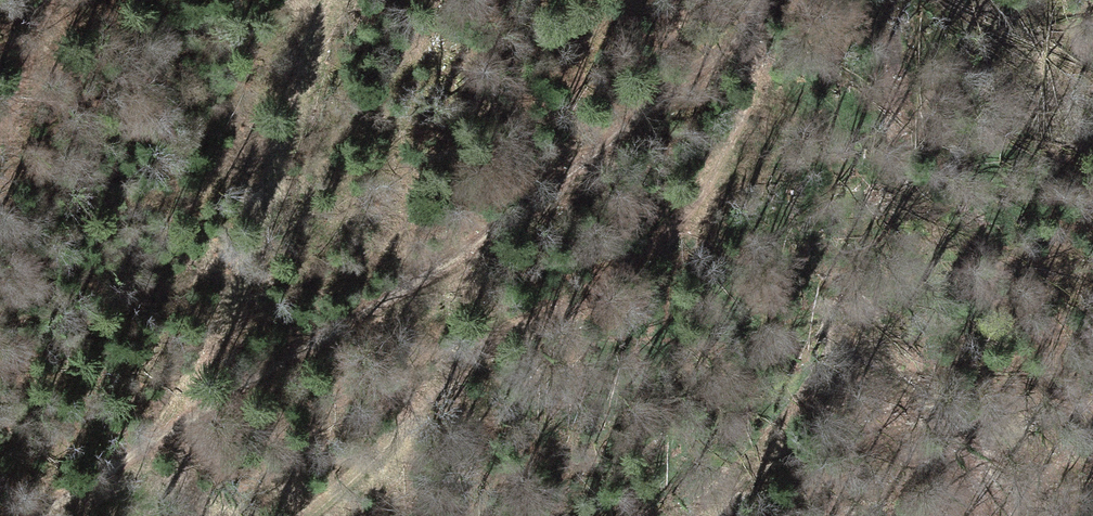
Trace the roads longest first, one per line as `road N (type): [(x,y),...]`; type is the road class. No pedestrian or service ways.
road 1 (track): [(743,54),(714,59),(253,405),(59,515)]
road 2 (track): [(314,515),(648,237),(702,175),(729,132),(763,0)]

